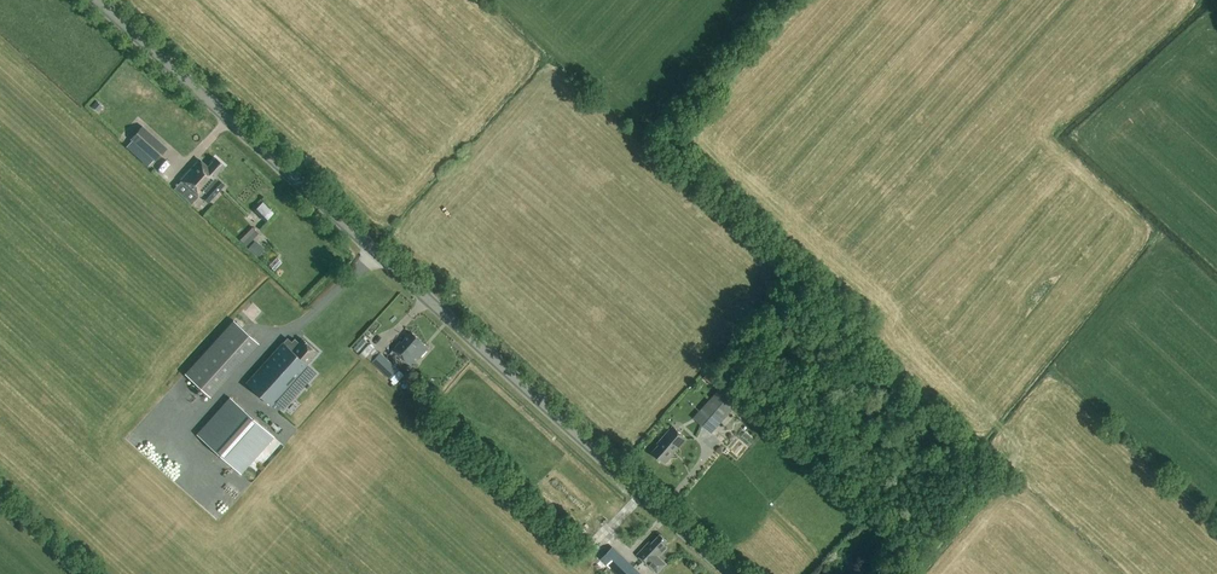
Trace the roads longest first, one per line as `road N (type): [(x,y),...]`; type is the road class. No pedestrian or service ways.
road 1 (tertiary): [(729,573),(93,0)]

